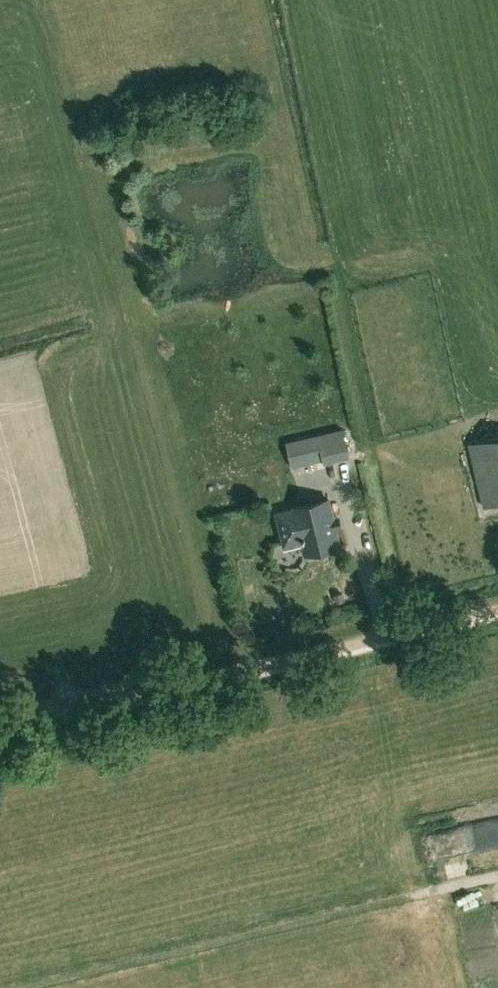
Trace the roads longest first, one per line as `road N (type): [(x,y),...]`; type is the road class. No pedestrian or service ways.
road 1 (track): [(0,722),(497,606)]

